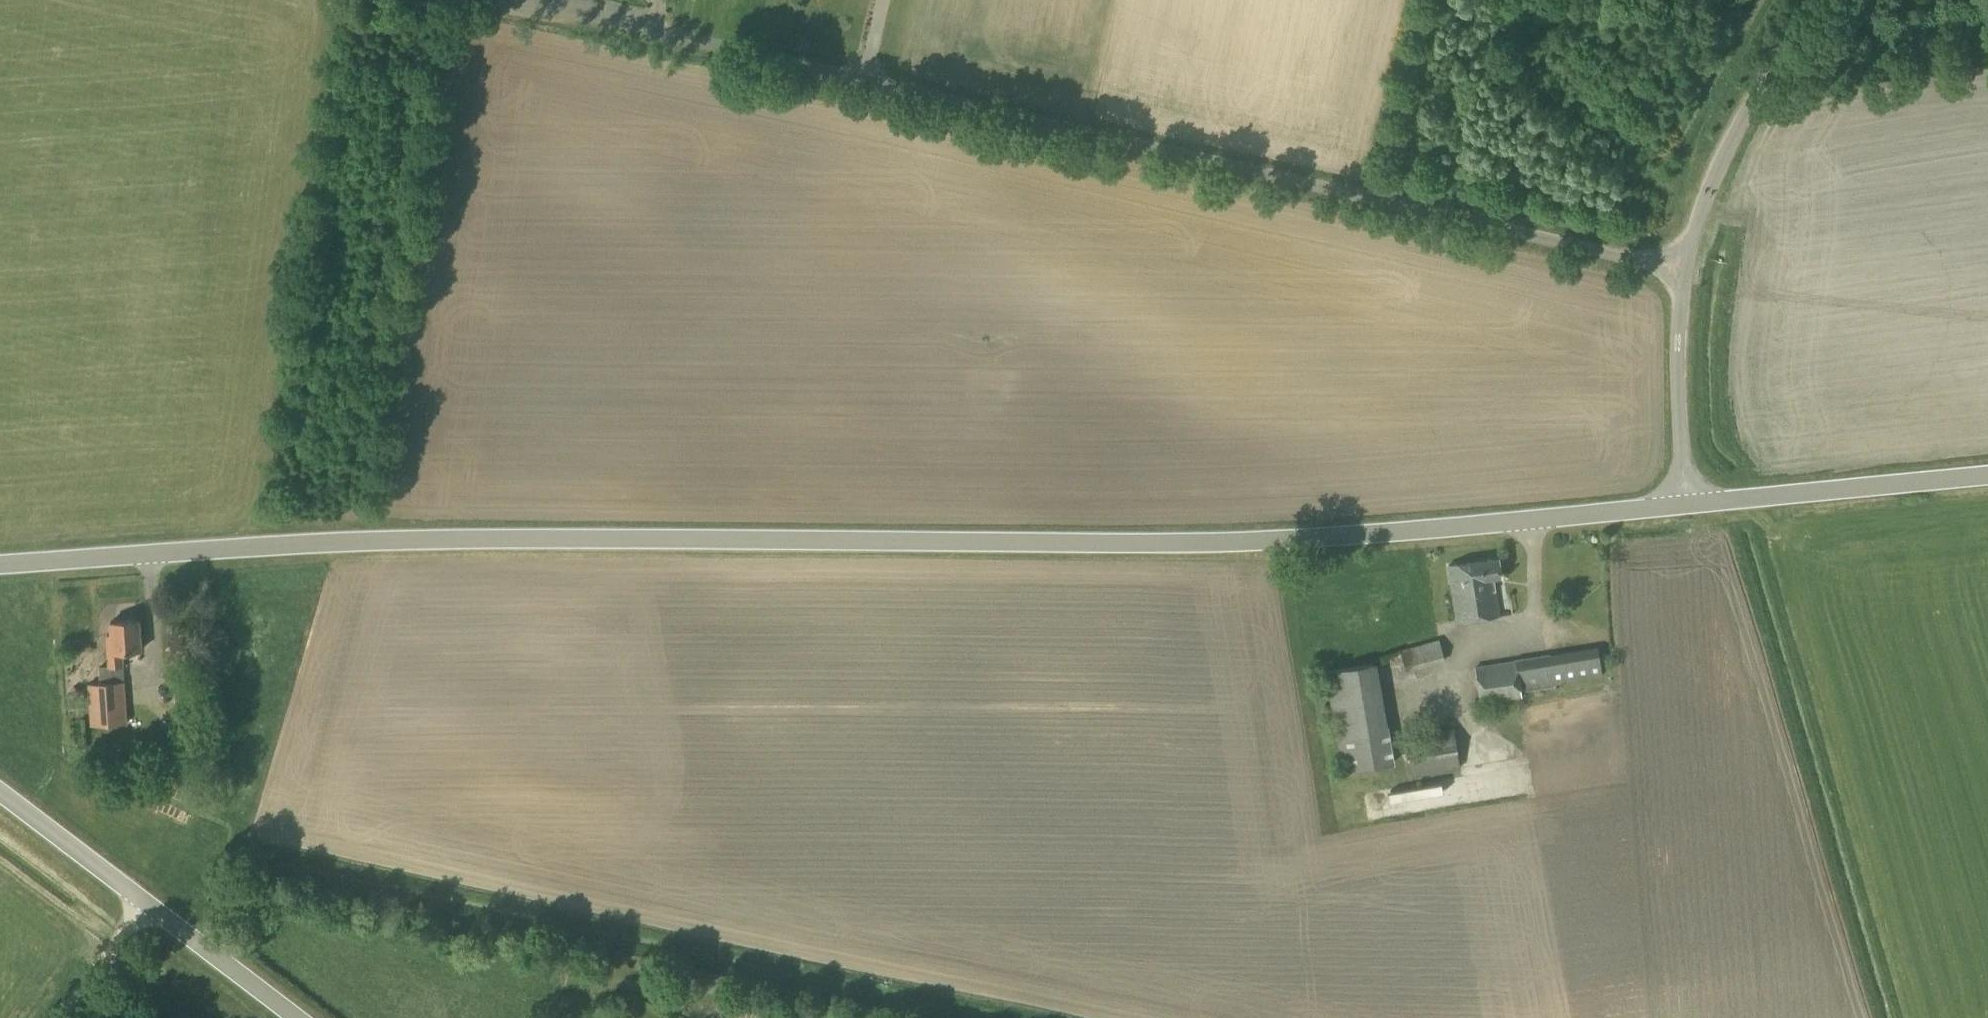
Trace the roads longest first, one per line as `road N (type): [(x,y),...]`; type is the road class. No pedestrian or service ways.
road 1 (tertiary): [(0,562),(527,538),(1204,544),(1684,505)]
road 2 (unclassified): [(1683,271),(530,0)]
road 3 (unclassified): [(292,1017),(0,796)]
road 4 (tertiary): [(1987,475),(1684,505)]
road 5 (unclassified): [(1683,271),(1732,136),(1805,0)]
road 6 (unclassified): [(1684,505),(1683,271)]
road 7 (track): [(67,1017),(143,905)]

